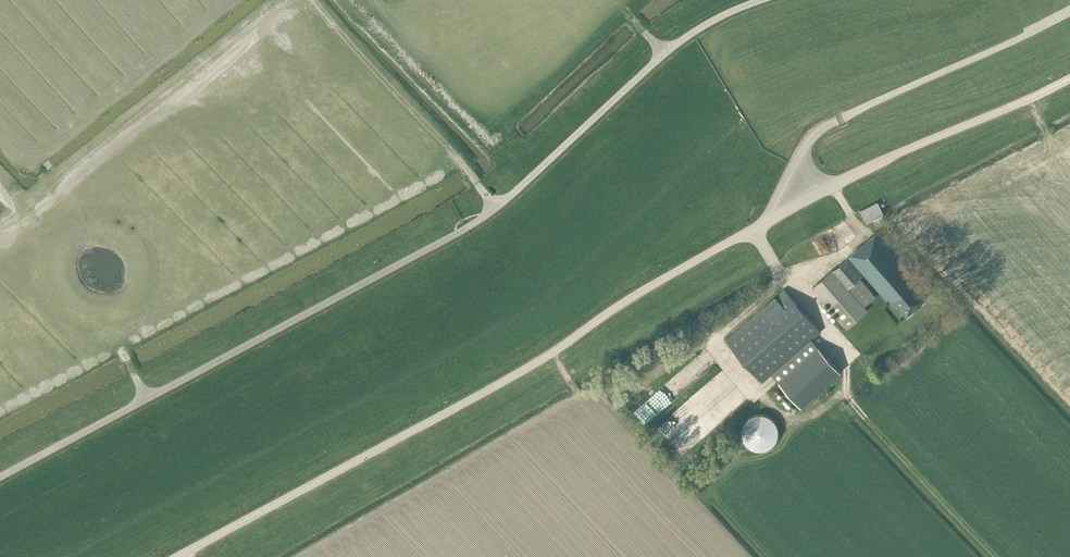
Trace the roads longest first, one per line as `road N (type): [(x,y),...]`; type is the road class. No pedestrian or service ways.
road 1 (unclassified): [(762,0),(672,46),(518,188),(455,234),(0,476)]
road 2 (unclassified): [(176,556),(457,407),(798,201)]
road 3 (unclassified): [(798,201),(811,137),(1069,8)]
road 4 (unclassified): [(798,201),(1069,78)]

